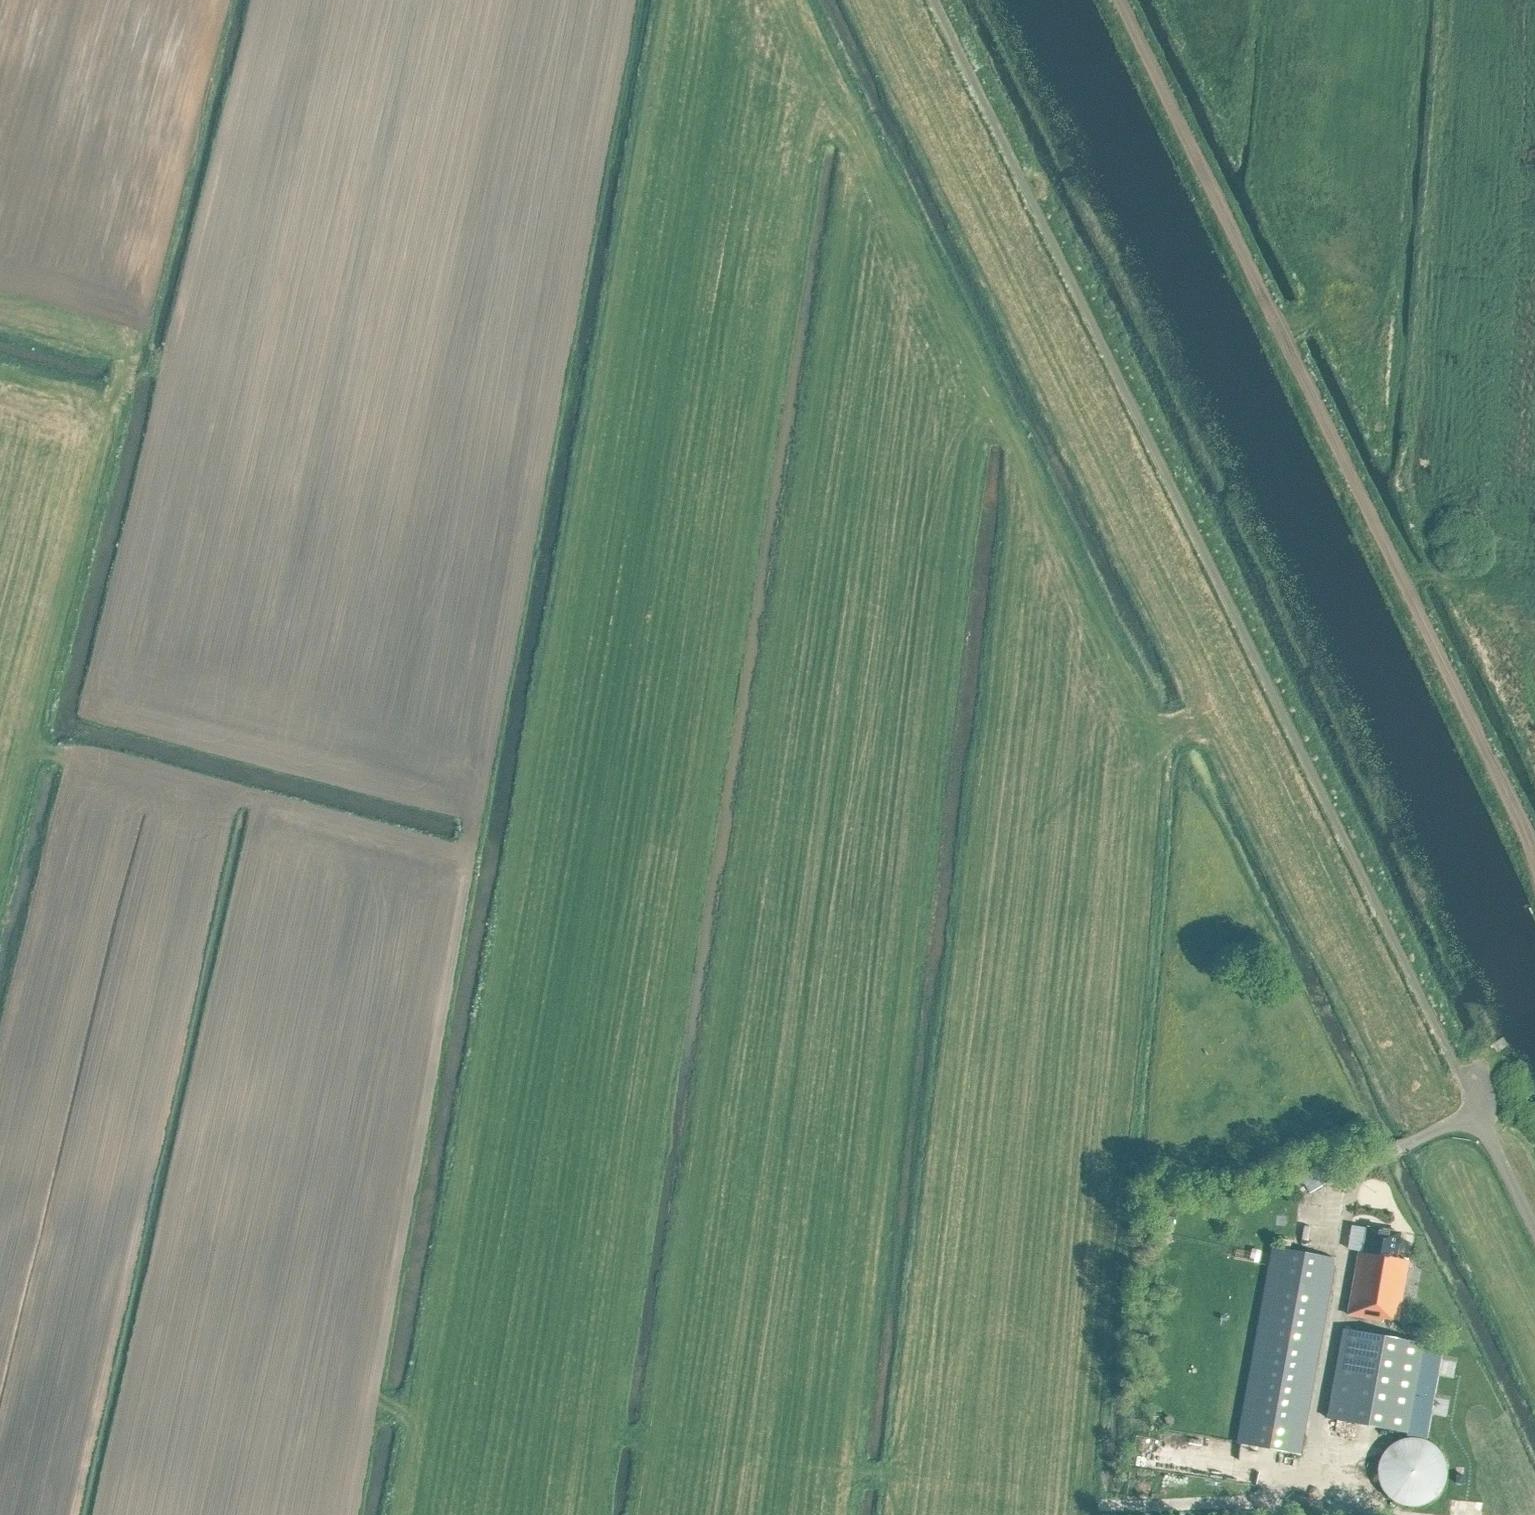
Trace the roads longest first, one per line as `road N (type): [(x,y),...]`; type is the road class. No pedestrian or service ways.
road 1 (track): [(1123,0),(1534,857)]
road 2 (unclassified): [(1534,1233),(1481,1114)]

